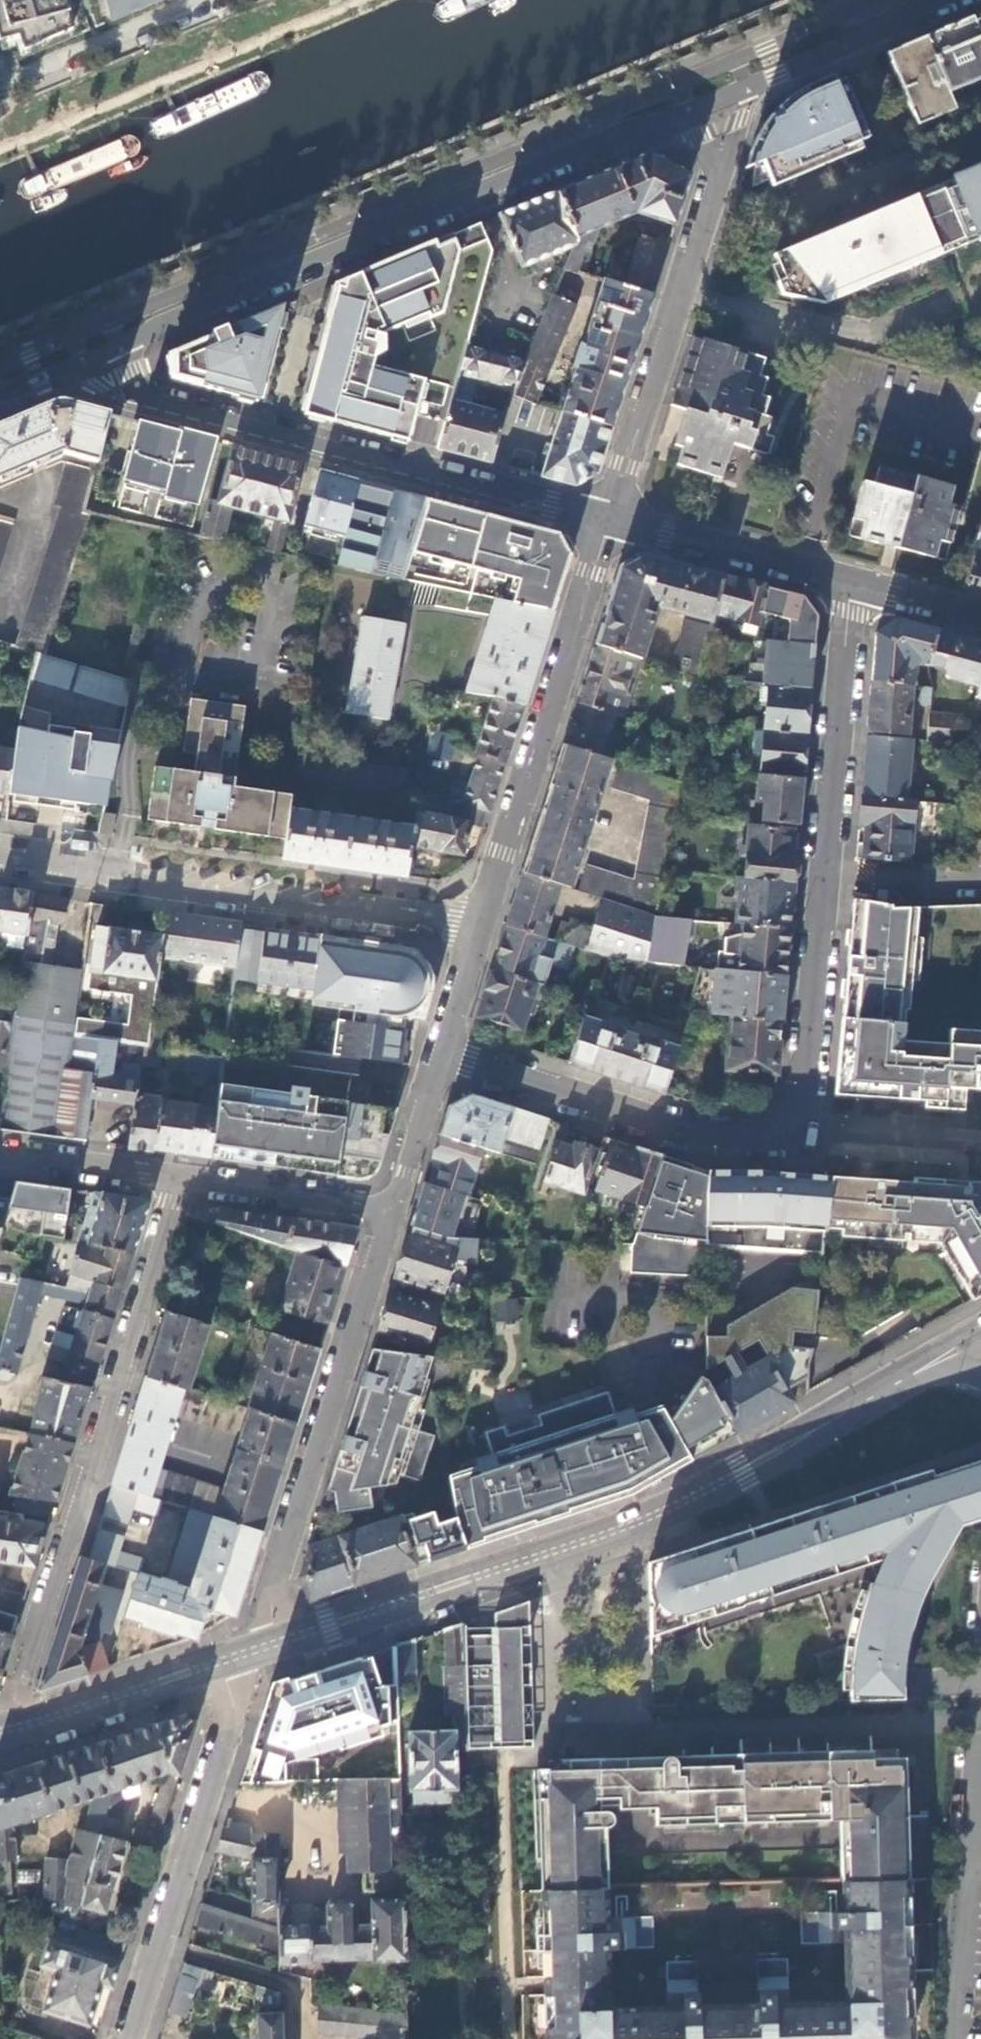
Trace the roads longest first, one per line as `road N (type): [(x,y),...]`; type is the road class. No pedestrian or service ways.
road 1 (residential): [(859,585),(849,610),(798,1148),(696,1134),(442,1055)]
road 2 (tertiary): [(246,1664),(630,1520),(743,1470),(915,1374)]
road 3 (primary): [(115,347),(630,129),(740,93)]
road 4 (residential): [(0,1726),(186,1178)]
road 5 (residential): [(611,522),(157,399),(139,390),(115,347)]
road 6 (residential): [(0,860),(488,929)]
road 7 (residential): [(246,1664),(397,1208)]
road 8 (residential): [(611,522),(740,93)]
road 9 (residential): [(488,929),(611,522)]
road 10 (residential): [(126,2038),(246,1664)]
road 11 (residential): [(611,522),(859,585)]
road 12 (tertiary): [(0,1730),(107,1708),(246,1664)]
road 13 (primary): [(740,93),(940,0)]
road 14 (residential): [(186,1178),(397,1208)]
road 15 (residential): [(186,1178),(0,1154)]
road 16 (residential): [(397,1208),(442,1055)]
road 17 (residential): [(442,1055),(488,929)]
road 18 (primary): [(0,396),(115,347)]
road 19 (residential): [(859,585),(980,616)]

